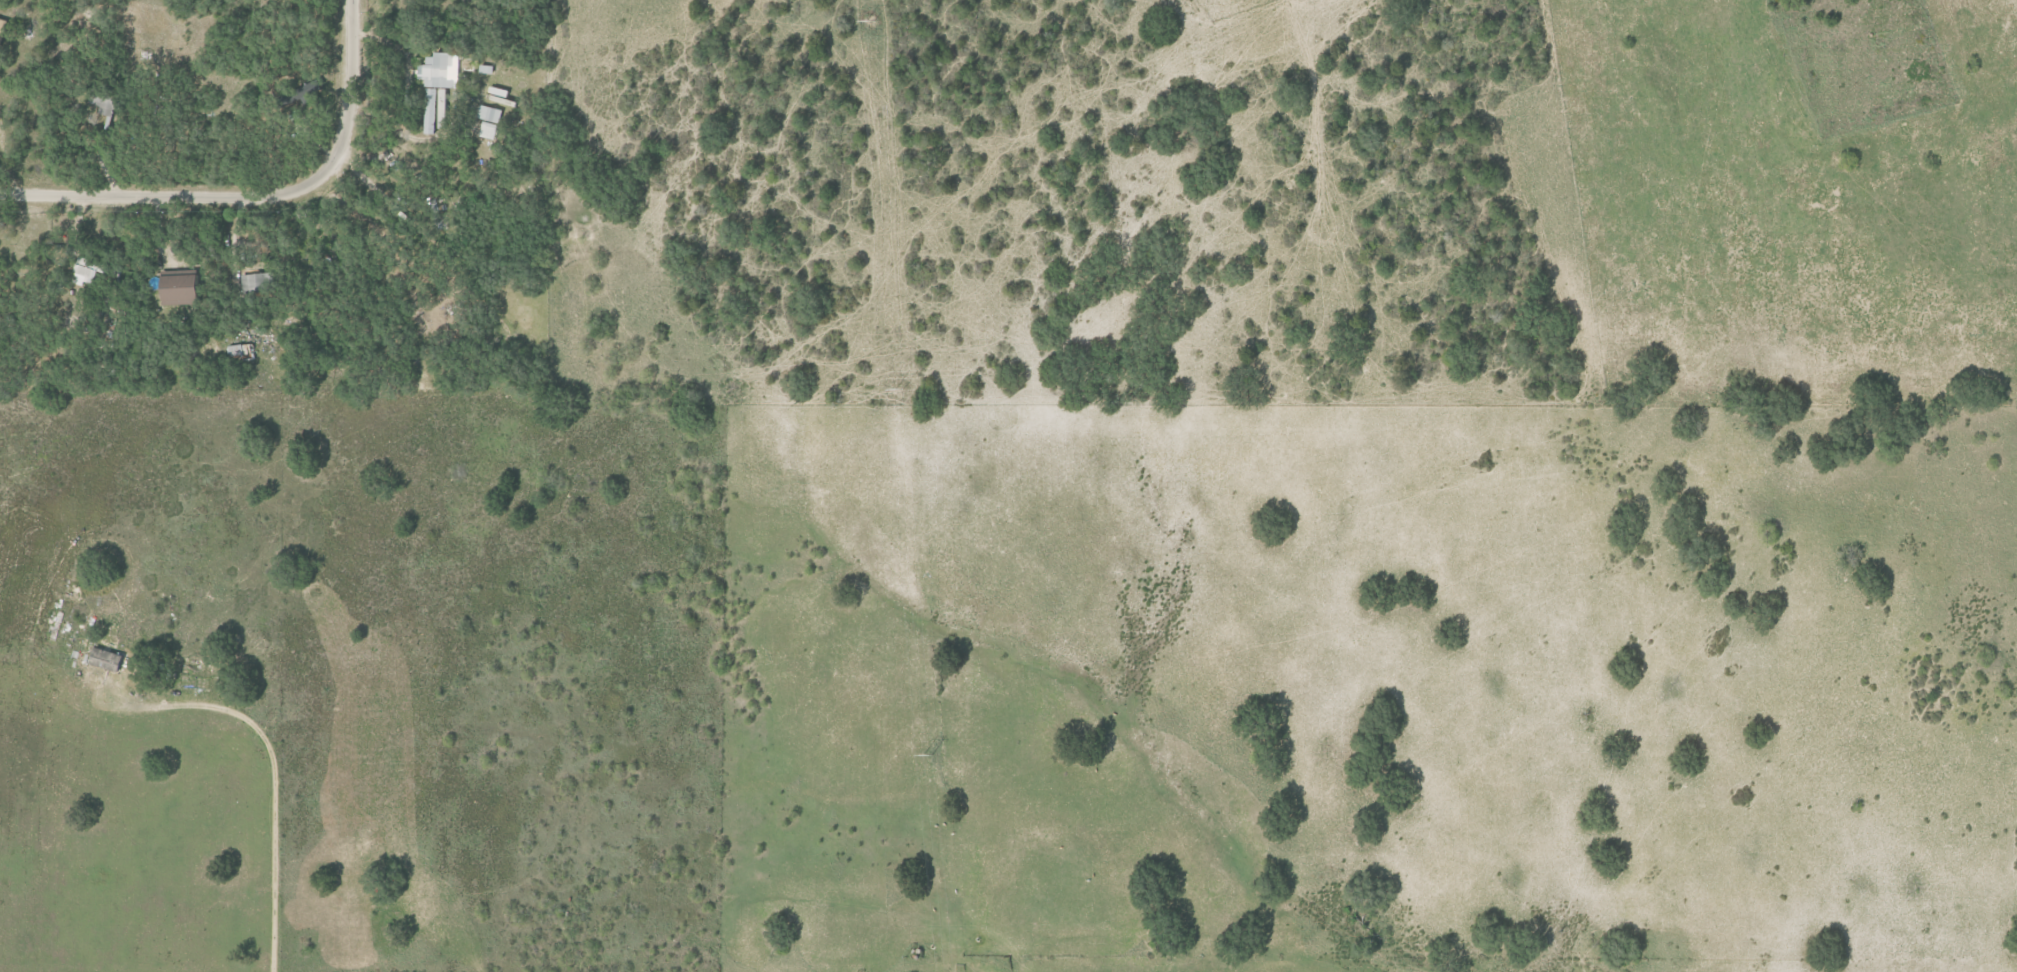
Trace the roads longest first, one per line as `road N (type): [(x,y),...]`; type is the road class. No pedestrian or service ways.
road 1 (residential): [(346,0),(343,134),(332,163),(307,185),(270,196),(0,193)]

